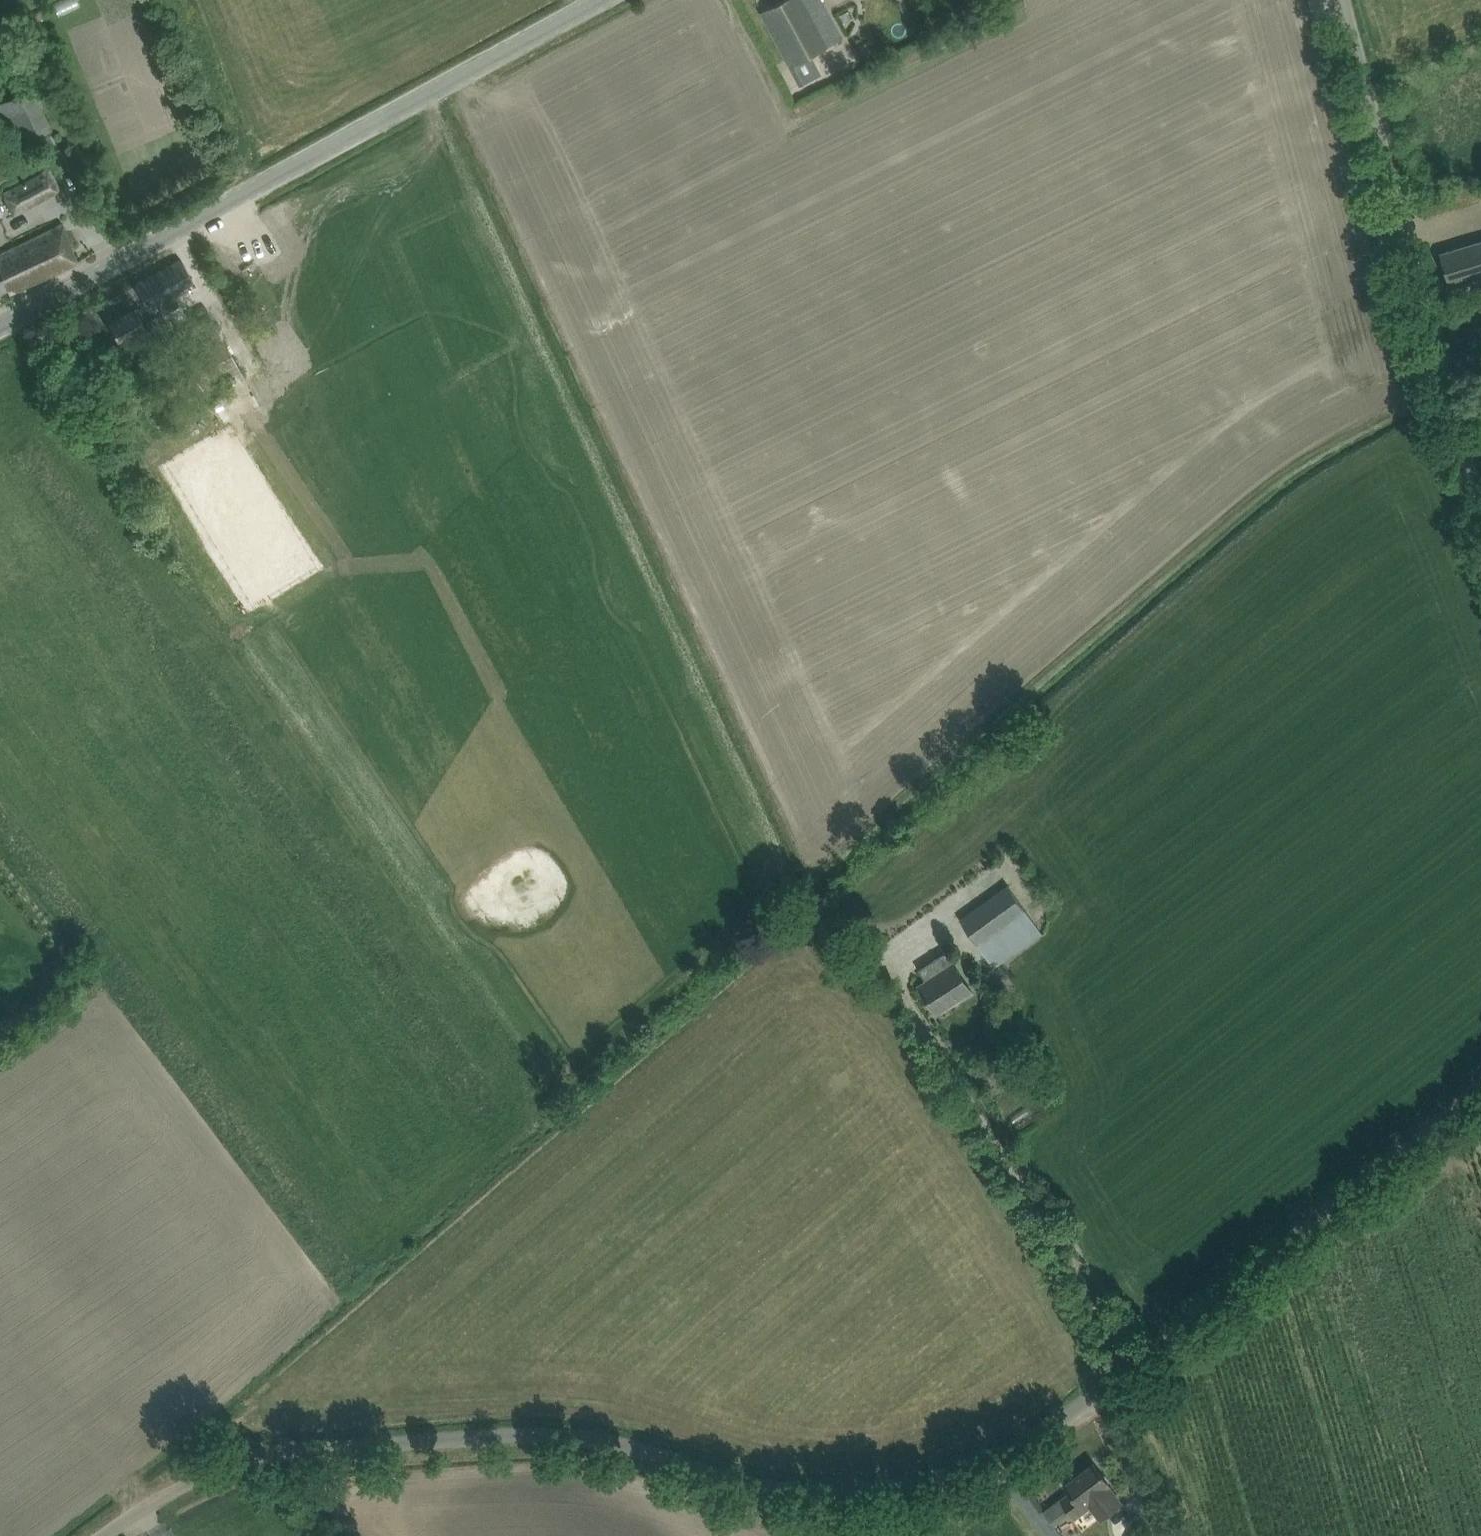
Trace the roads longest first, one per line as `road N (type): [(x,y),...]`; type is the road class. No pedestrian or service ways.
road 1 (unclassified): [(78,1535),(174,1458),(254,1432),(535,1430),(820,1482),(929,1475),(993,1449),(1051,1409),(1480,1084)]
road 2 (unclassified): [(0,327),(602,0)]
road 3 (unclassified): [(1480,510),(1345,0)]

